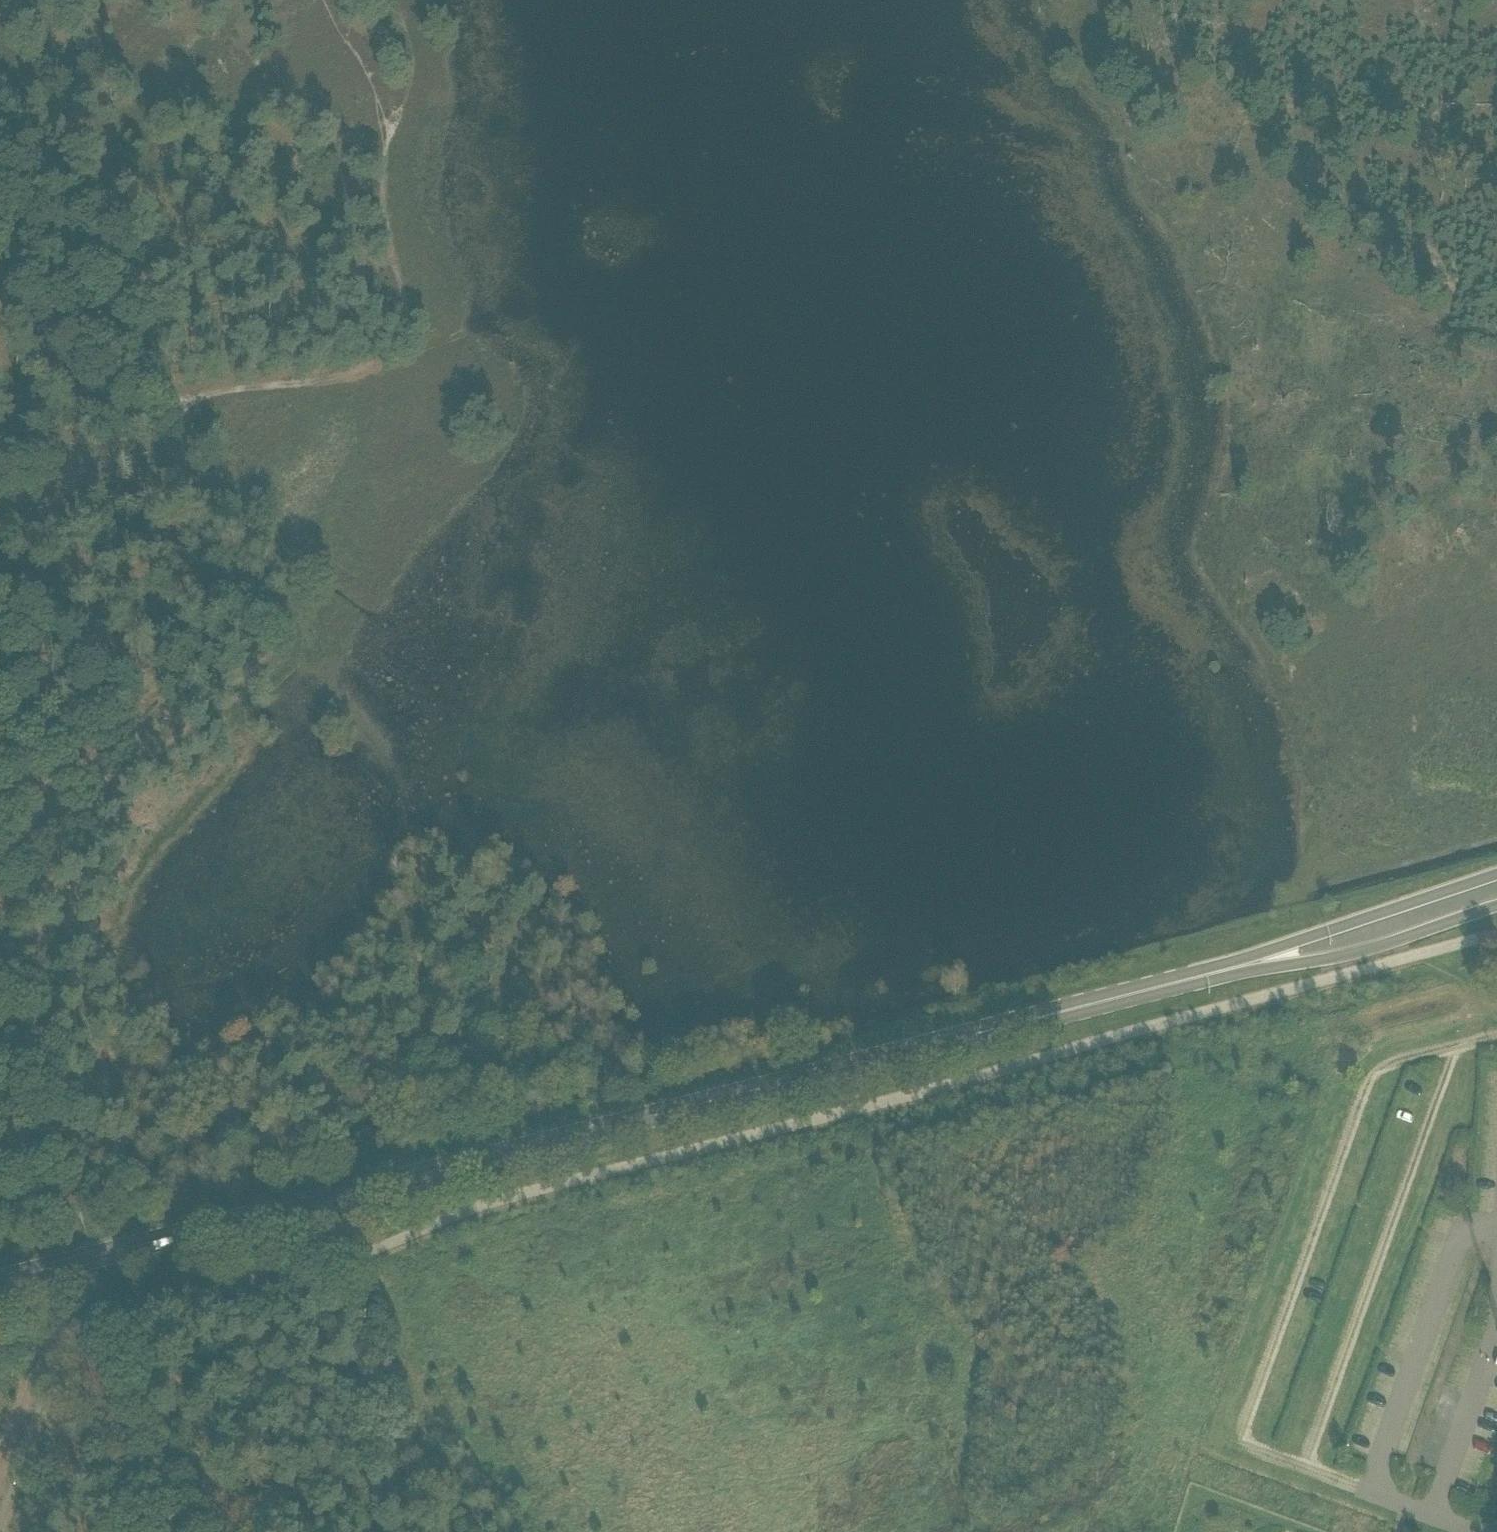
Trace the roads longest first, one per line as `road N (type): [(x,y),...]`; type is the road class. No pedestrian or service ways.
road 1 (secondary): [(1246,963),(0,1283)]
road 2 (track): [(362,1251),(443,1531)]
road 3 (secondary): [(1496,874),(1246,963)]
road 4 (secondary): [(1246,963),(1335,957),(1496,902)]

